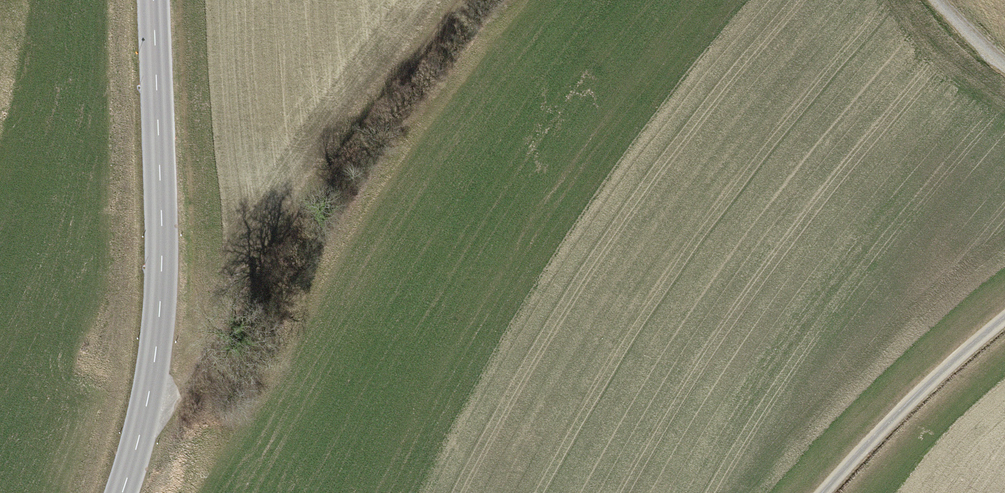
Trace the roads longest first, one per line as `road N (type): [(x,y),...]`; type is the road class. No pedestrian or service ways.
road 1 (track): [(144,427),(185,405),(362,137),(475,0)]
road 2 (tertiary): [(123,492),(154,381),(164,263),(153,0)]
road 3 (track): [(1004,323),(821,492)]

